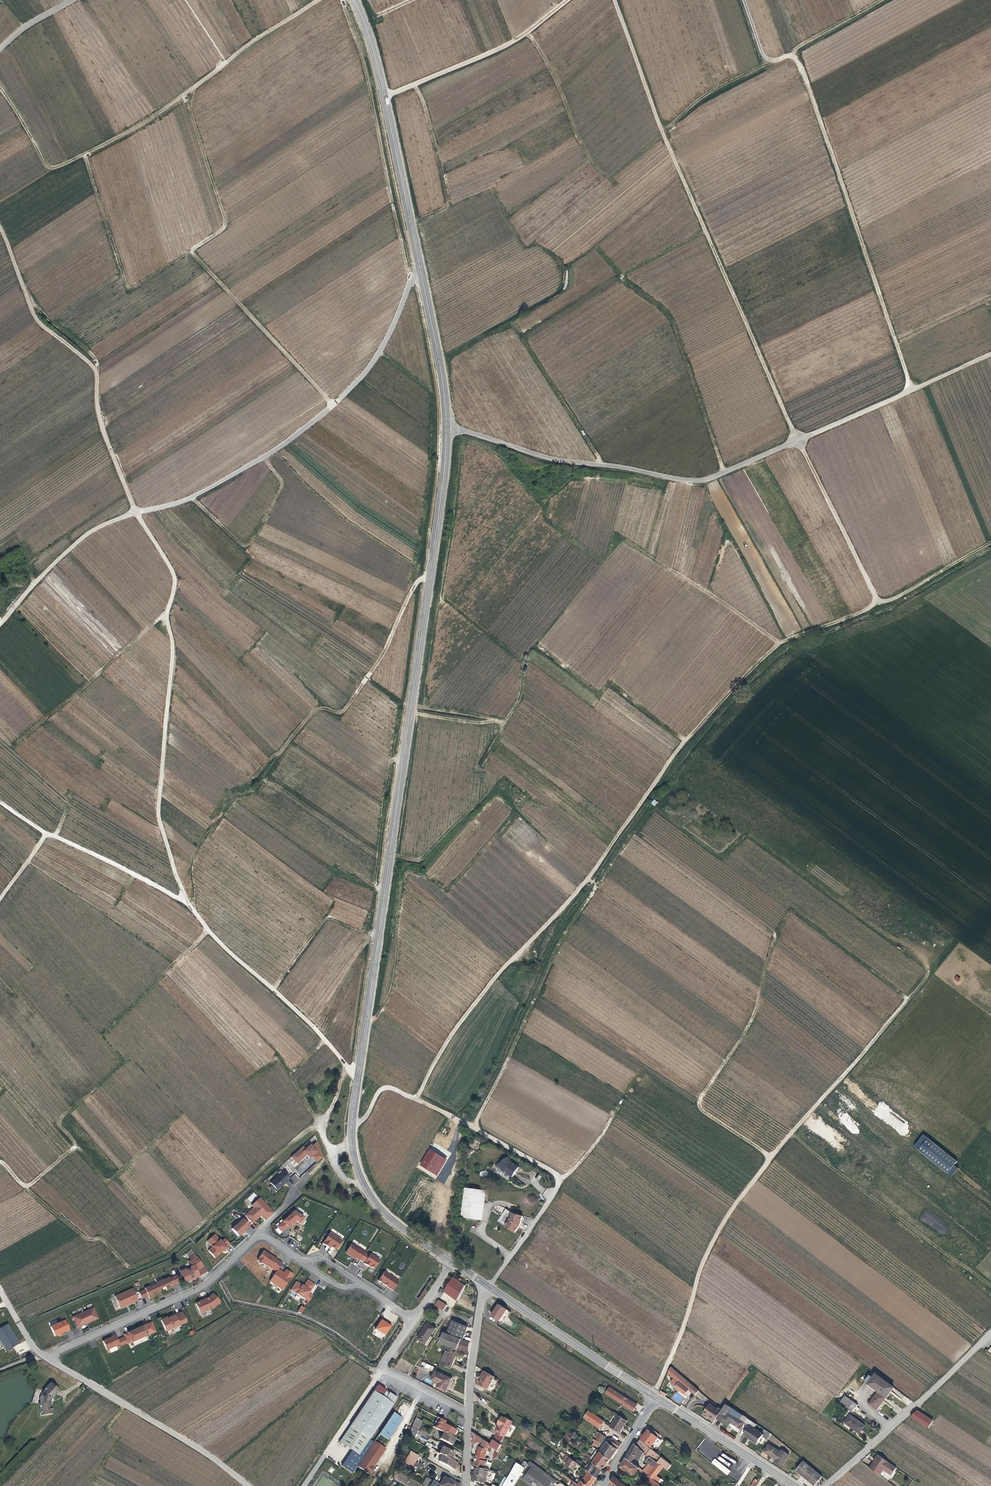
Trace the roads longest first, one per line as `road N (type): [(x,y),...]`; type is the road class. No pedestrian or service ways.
road 1 (track): [(473,1124),(562,944),(634,830),(776,934),(791,910),(906,997),(793,1132),(990,1286)]
road 2 (secondary): [(452,1262),(372,1198),(351,1134),(446,425)]
road 3 (track): [(411,1098),(453,1028),(587,877),(684,740),(735,685),(783,641),(880,606),(990,544)]
road 4 (track): [(617,0),(798,441),(880,606)]
road 5 (track): [(335,404),(189,251),(225,225),(185,95),(84,154),(128,290)]
road 6 (track): [(910,391),(792,50),(879,0)]
road 7 (track): [(0,801),(185,902),(358,1077)]
road 8 (track): [(185,902),(158,814),(175,580),(136,513)]
road 9 (unclassified): [(136,513),(204,492),(335,404),(374,362),(420,268)]
road 10 (track): [(352,1126),(382,1090),(393,1089),(473,1124),(560,1177),(594,1146),(639,1074)]
road 11 (unclassified): [(446,425),(557,460),(693,480),(798,441)]
road 12 (track): [(136,513),(99,416),(95,374),(37,322),(0,229)]
road 13 (track): [(793,1132),(717,1233),(653,1396)]
road 14 (track): [(410,285),(362,55),(338,0)]
road 15 (track): [(776,934),(751,1025),(698,1106),(772,1158)]
road 16 (secondary): [(420,268),(385,97),(353,0)]
road 17 (residential): [(47,1358),(201,1288),(260,1234)]
road 18 (unclassified): [(47,1358),(249,1485)]
road 19 (unclassified): [(990,1333),(825,1485)]
road 20 (track): [(990,356),(798,441)]
road 21 (track): [(385,97),(508,47),(567,0)]
road 22 (secondary): [(653,1396),(489,1287)]
road 23 (track): [(213,1279),(231,1305),(313,1327),(380,1371)]
road 24 (track): [(0,625),(85,535),(136,513)]
road 25 (secondary): [(794,1485),(653,1396)]
road 26 (track): [(185,95),(319,0)]
road 27 (secondary): [(446,425),(420,268)]
road 28 (track): [(792,50),(705,94),(664,131)]
road 29 (residential): [(413,1320),(385,1369),(469,1413)]
road 30 (track): [(0,89),(49,169),(84,154)]
road 31 (unclassified): [(560,1177),(489,1287)]
road 32 (residential): [(484,1283),(469,1413)]

